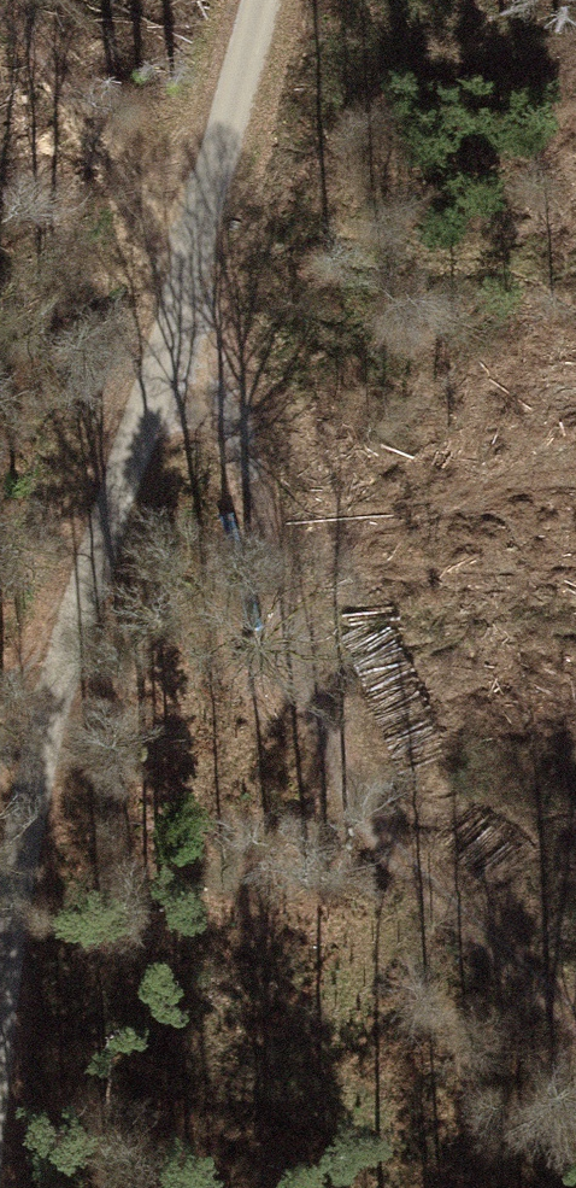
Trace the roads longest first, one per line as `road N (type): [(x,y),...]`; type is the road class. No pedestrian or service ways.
road 1 (track): [(262,0),(185,284),(27,788),(0,997)]
road 2 (track): [(575,1021),(380,839),(344,780),(185,284)]

